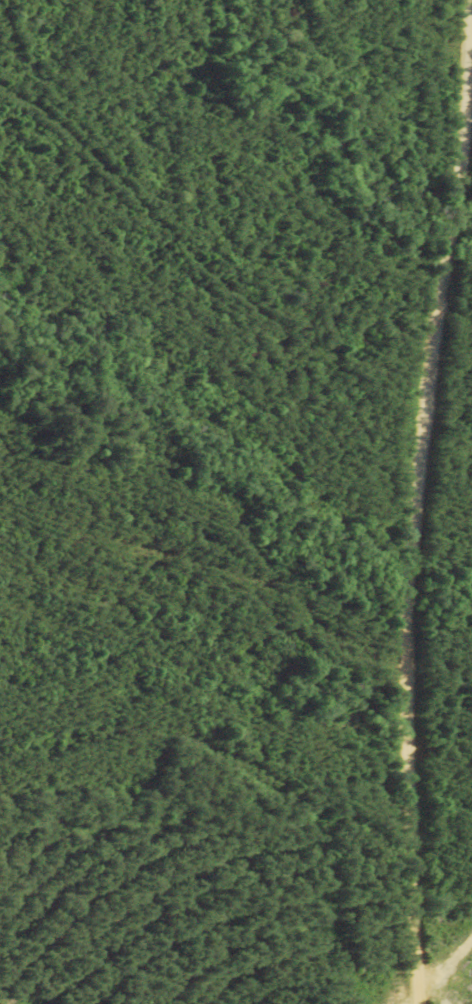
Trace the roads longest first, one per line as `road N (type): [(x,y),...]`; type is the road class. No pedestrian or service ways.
road 1 (residential): [(418,1003),(416,536),(464,0)]

